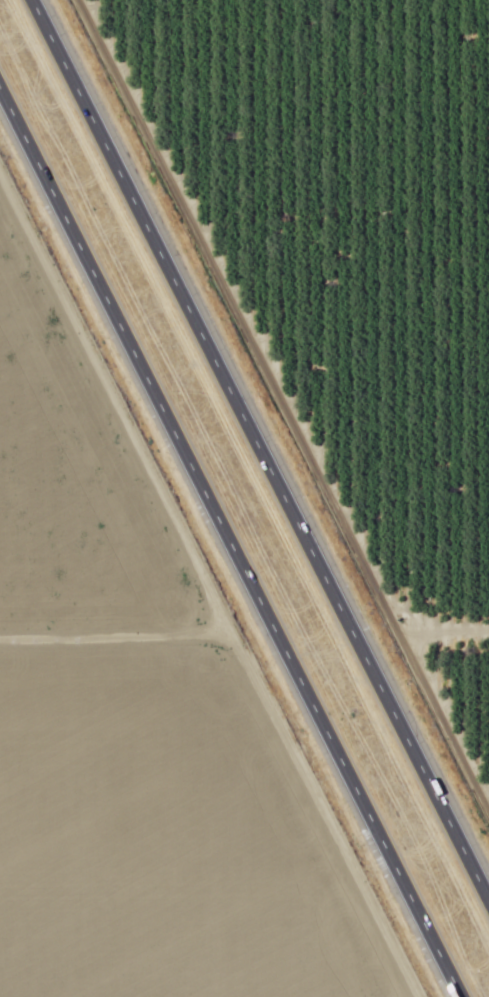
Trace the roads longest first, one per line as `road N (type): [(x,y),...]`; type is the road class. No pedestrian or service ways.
road 1 (motorway): [(0,91),(460,996)]
road 2 (motorway): [(488,903),(32,0)]

